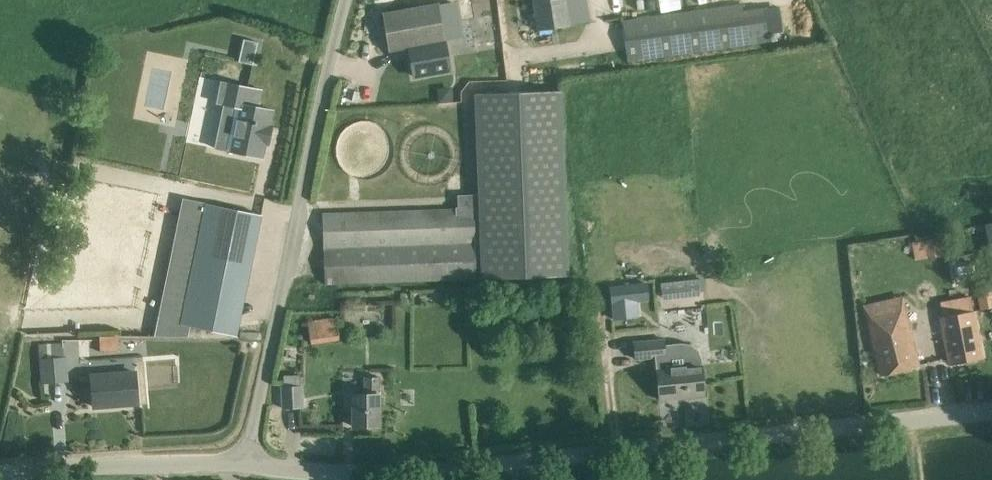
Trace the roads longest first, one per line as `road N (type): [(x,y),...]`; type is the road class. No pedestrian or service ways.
road 1 (unclassified): [(991,411),(459,468),(327,473),(244,463)]
road 2 (unclassified): [(244,463),(344,0)]
road 3 (unclassified): [(0,471),(244,463)]

